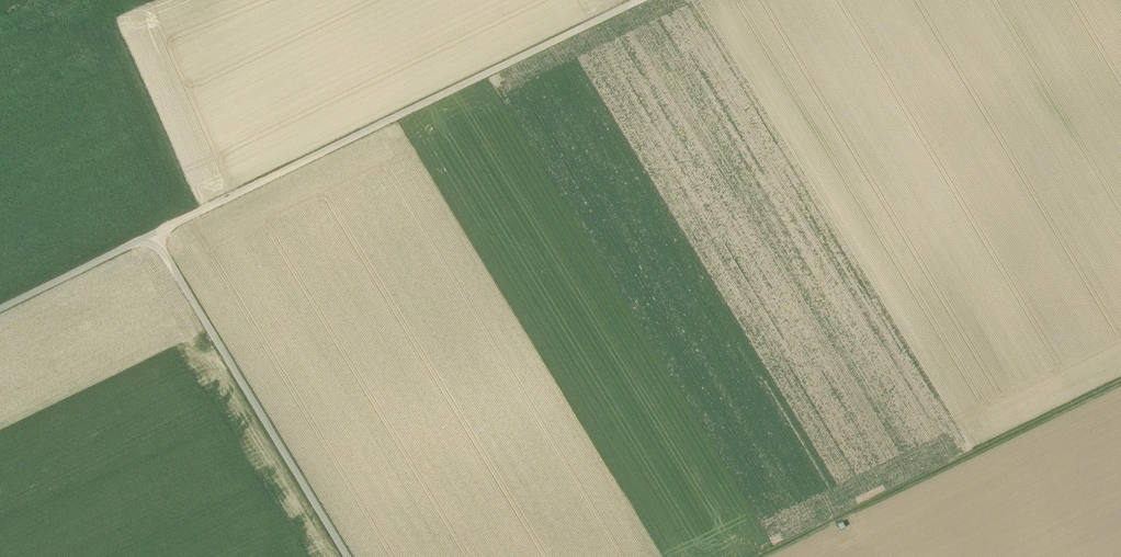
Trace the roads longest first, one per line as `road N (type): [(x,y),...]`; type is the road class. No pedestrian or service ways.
road 1 (track): [(0,308),(642,0)]
road 2 (track): [(1120,382),(757,556)]
road 3 (track): [(152,234),(348,556)]

